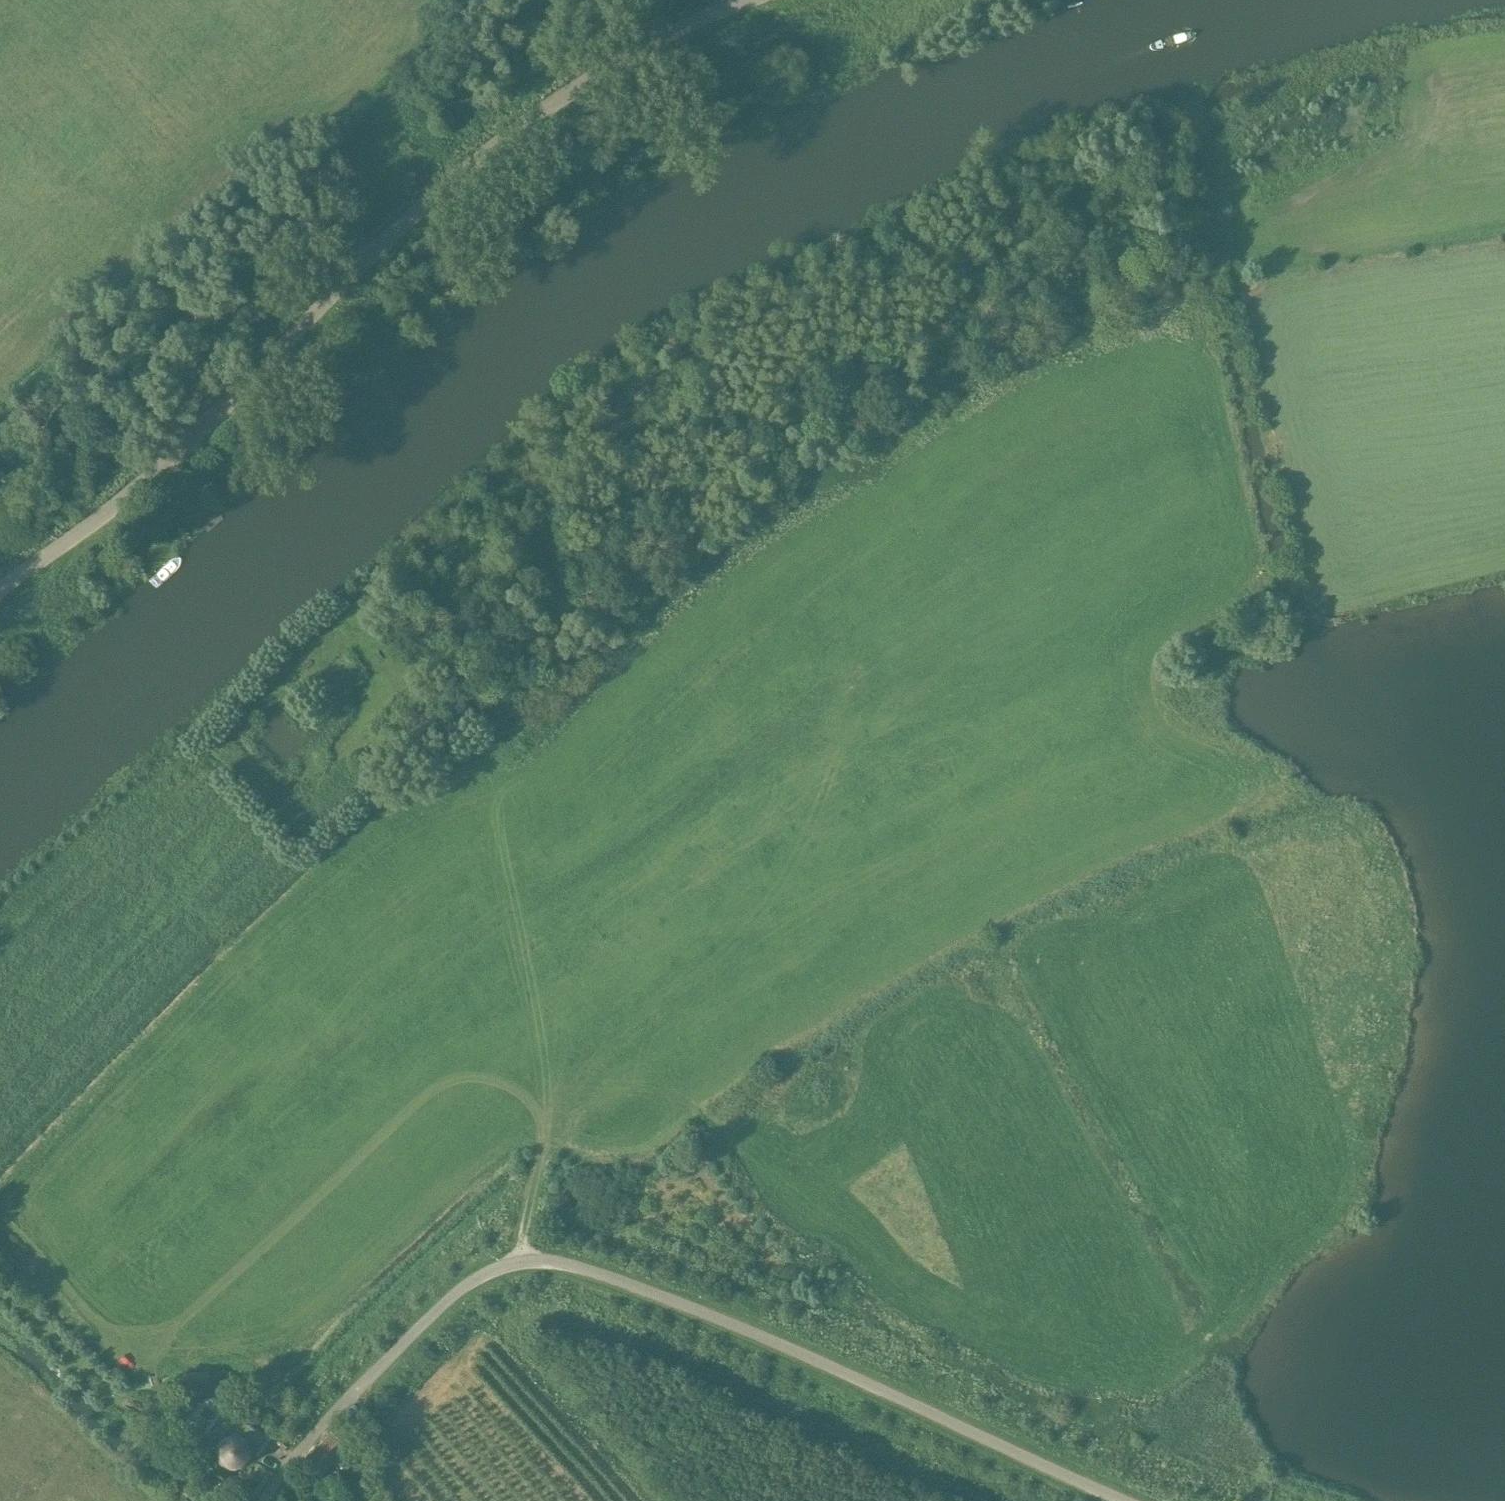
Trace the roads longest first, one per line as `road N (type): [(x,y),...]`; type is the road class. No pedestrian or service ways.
road 1 (unclassified): [(1124,1500),(761,1337),(558,1263),(522,1263),(460,1291),(295,1450),(254,1500)]
road 2 (unclassified): [(0,596),(213,425),(437,191),(647,45),(758,0)]

